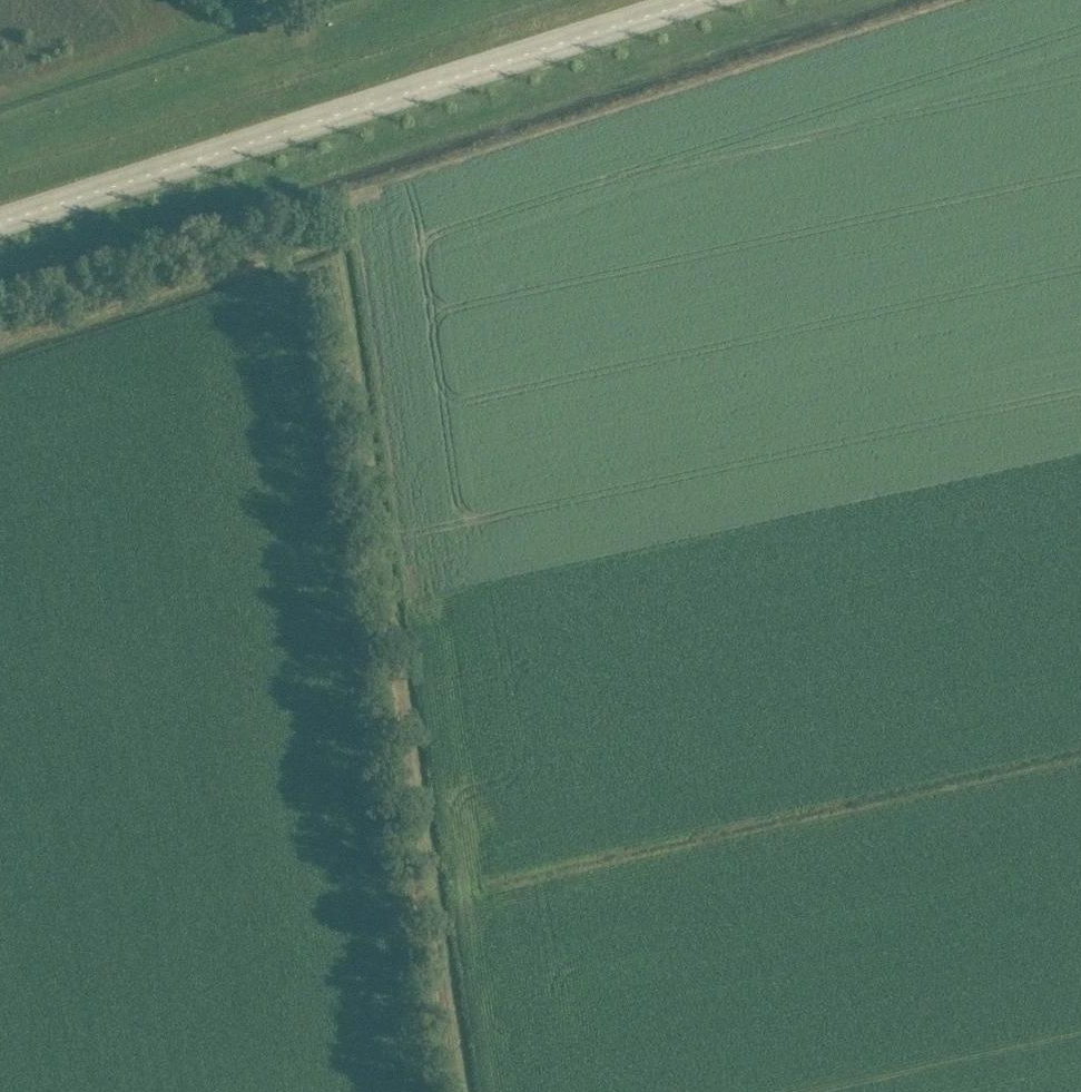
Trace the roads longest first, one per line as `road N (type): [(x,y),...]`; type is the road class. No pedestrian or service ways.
road 1 (unclassified): [(701,0),(0,224)]

